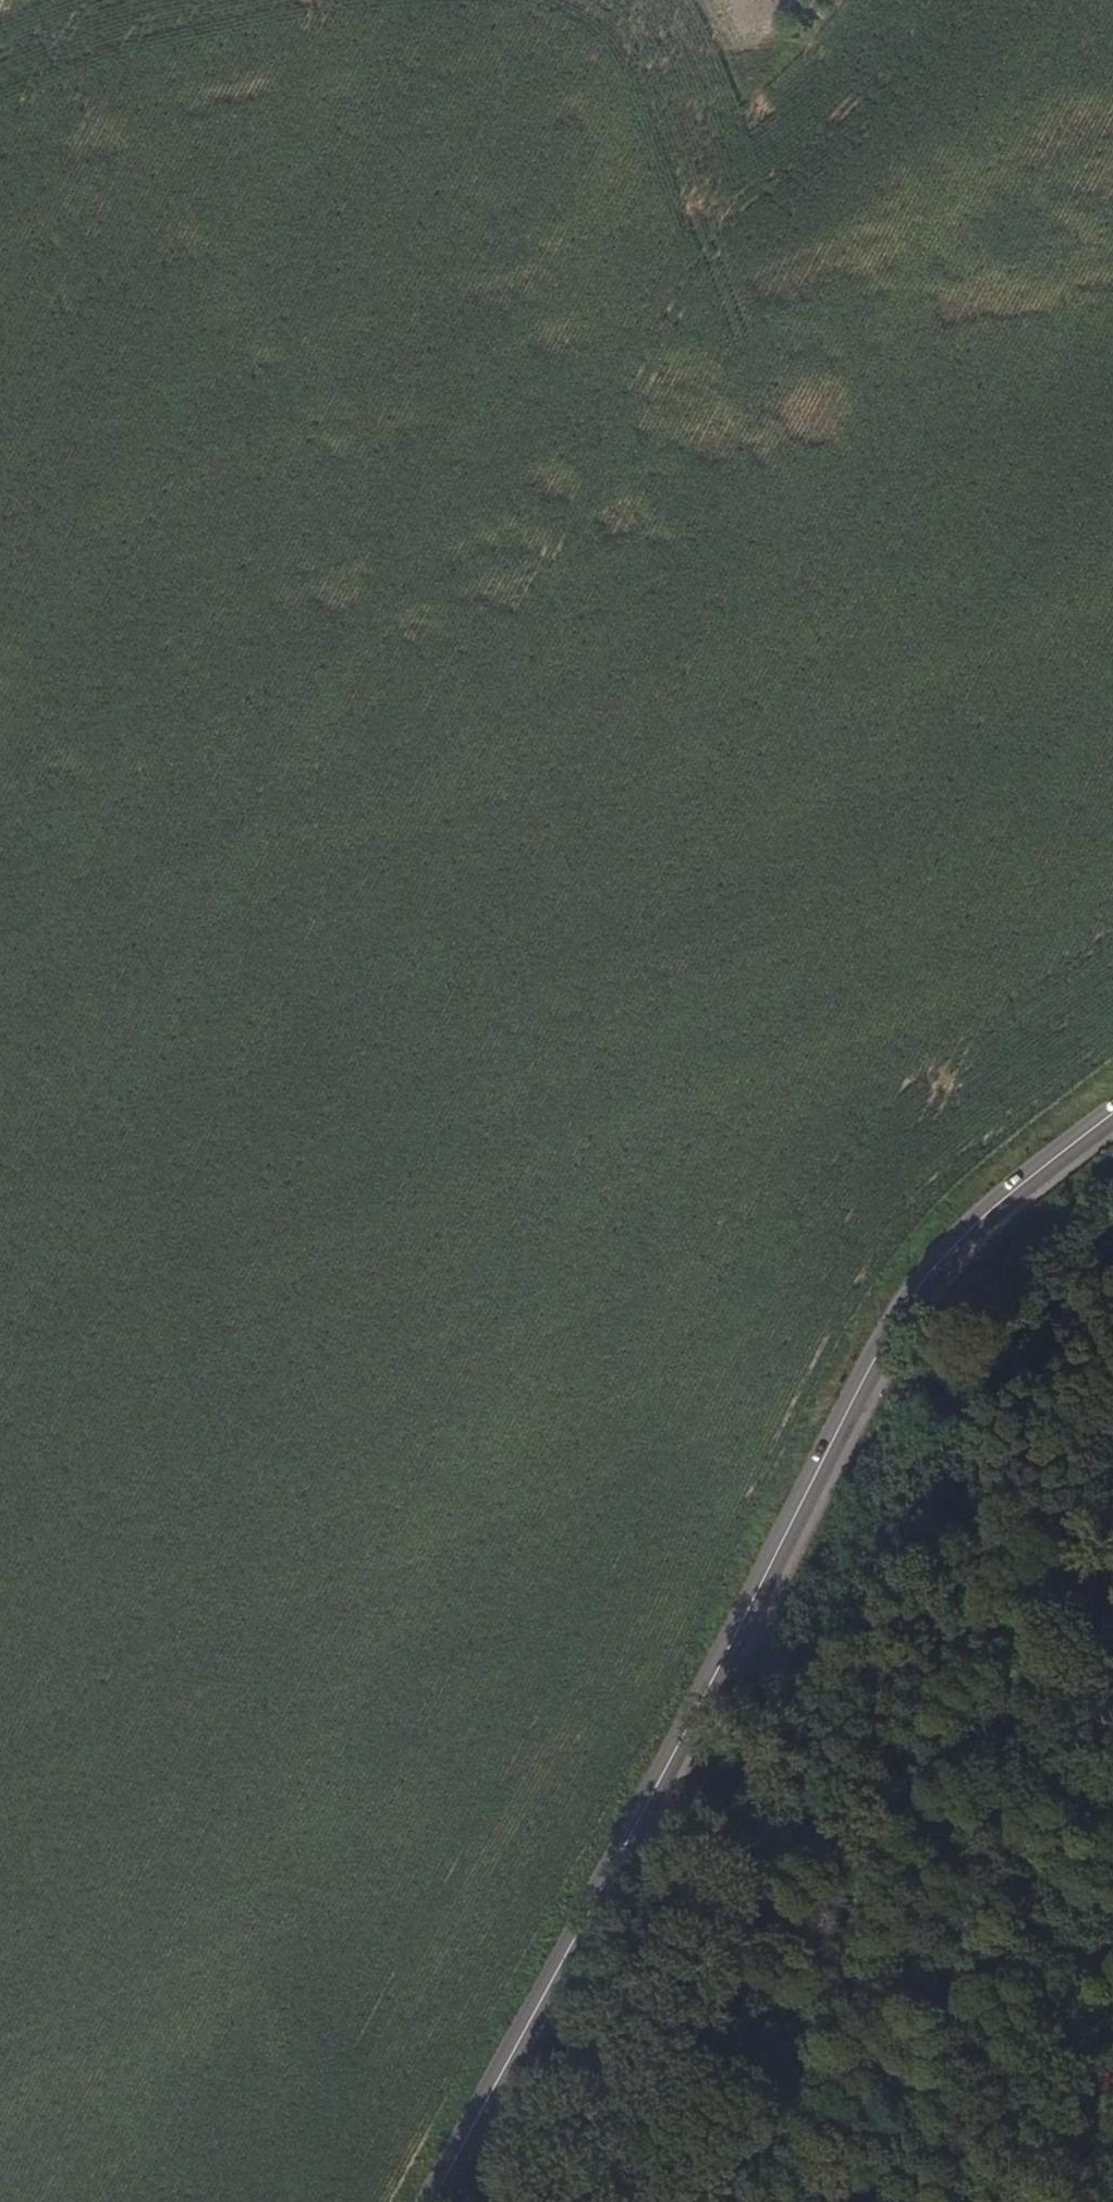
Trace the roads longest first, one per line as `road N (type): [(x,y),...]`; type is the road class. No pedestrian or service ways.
road 1 (unclassified): [(450,2201),(905,1279),(1021,1171),(1112,1104)]

